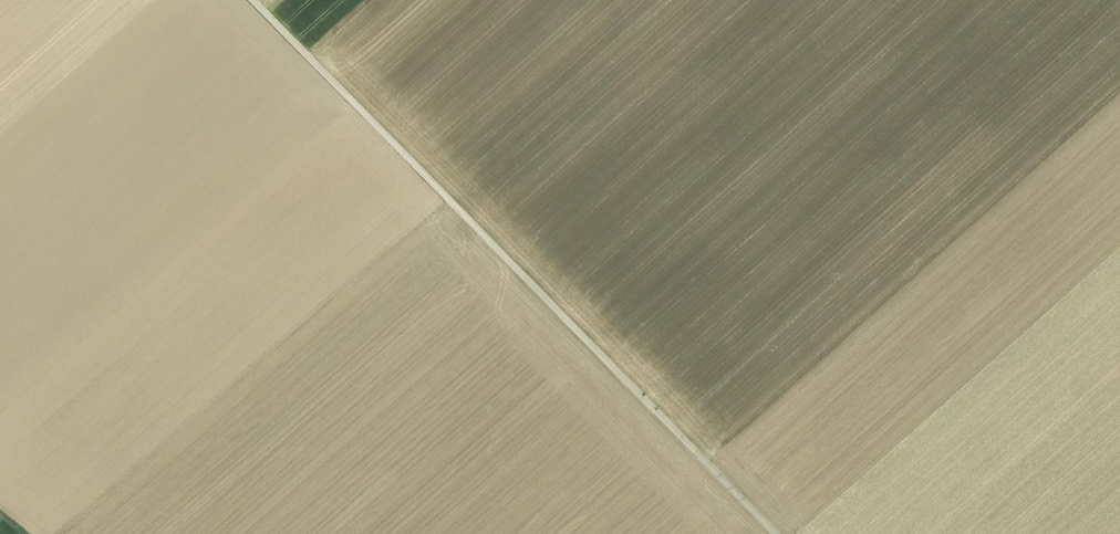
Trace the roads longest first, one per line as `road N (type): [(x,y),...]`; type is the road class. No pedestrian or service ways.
road 1 (track): [(251,0),(774,533)]

